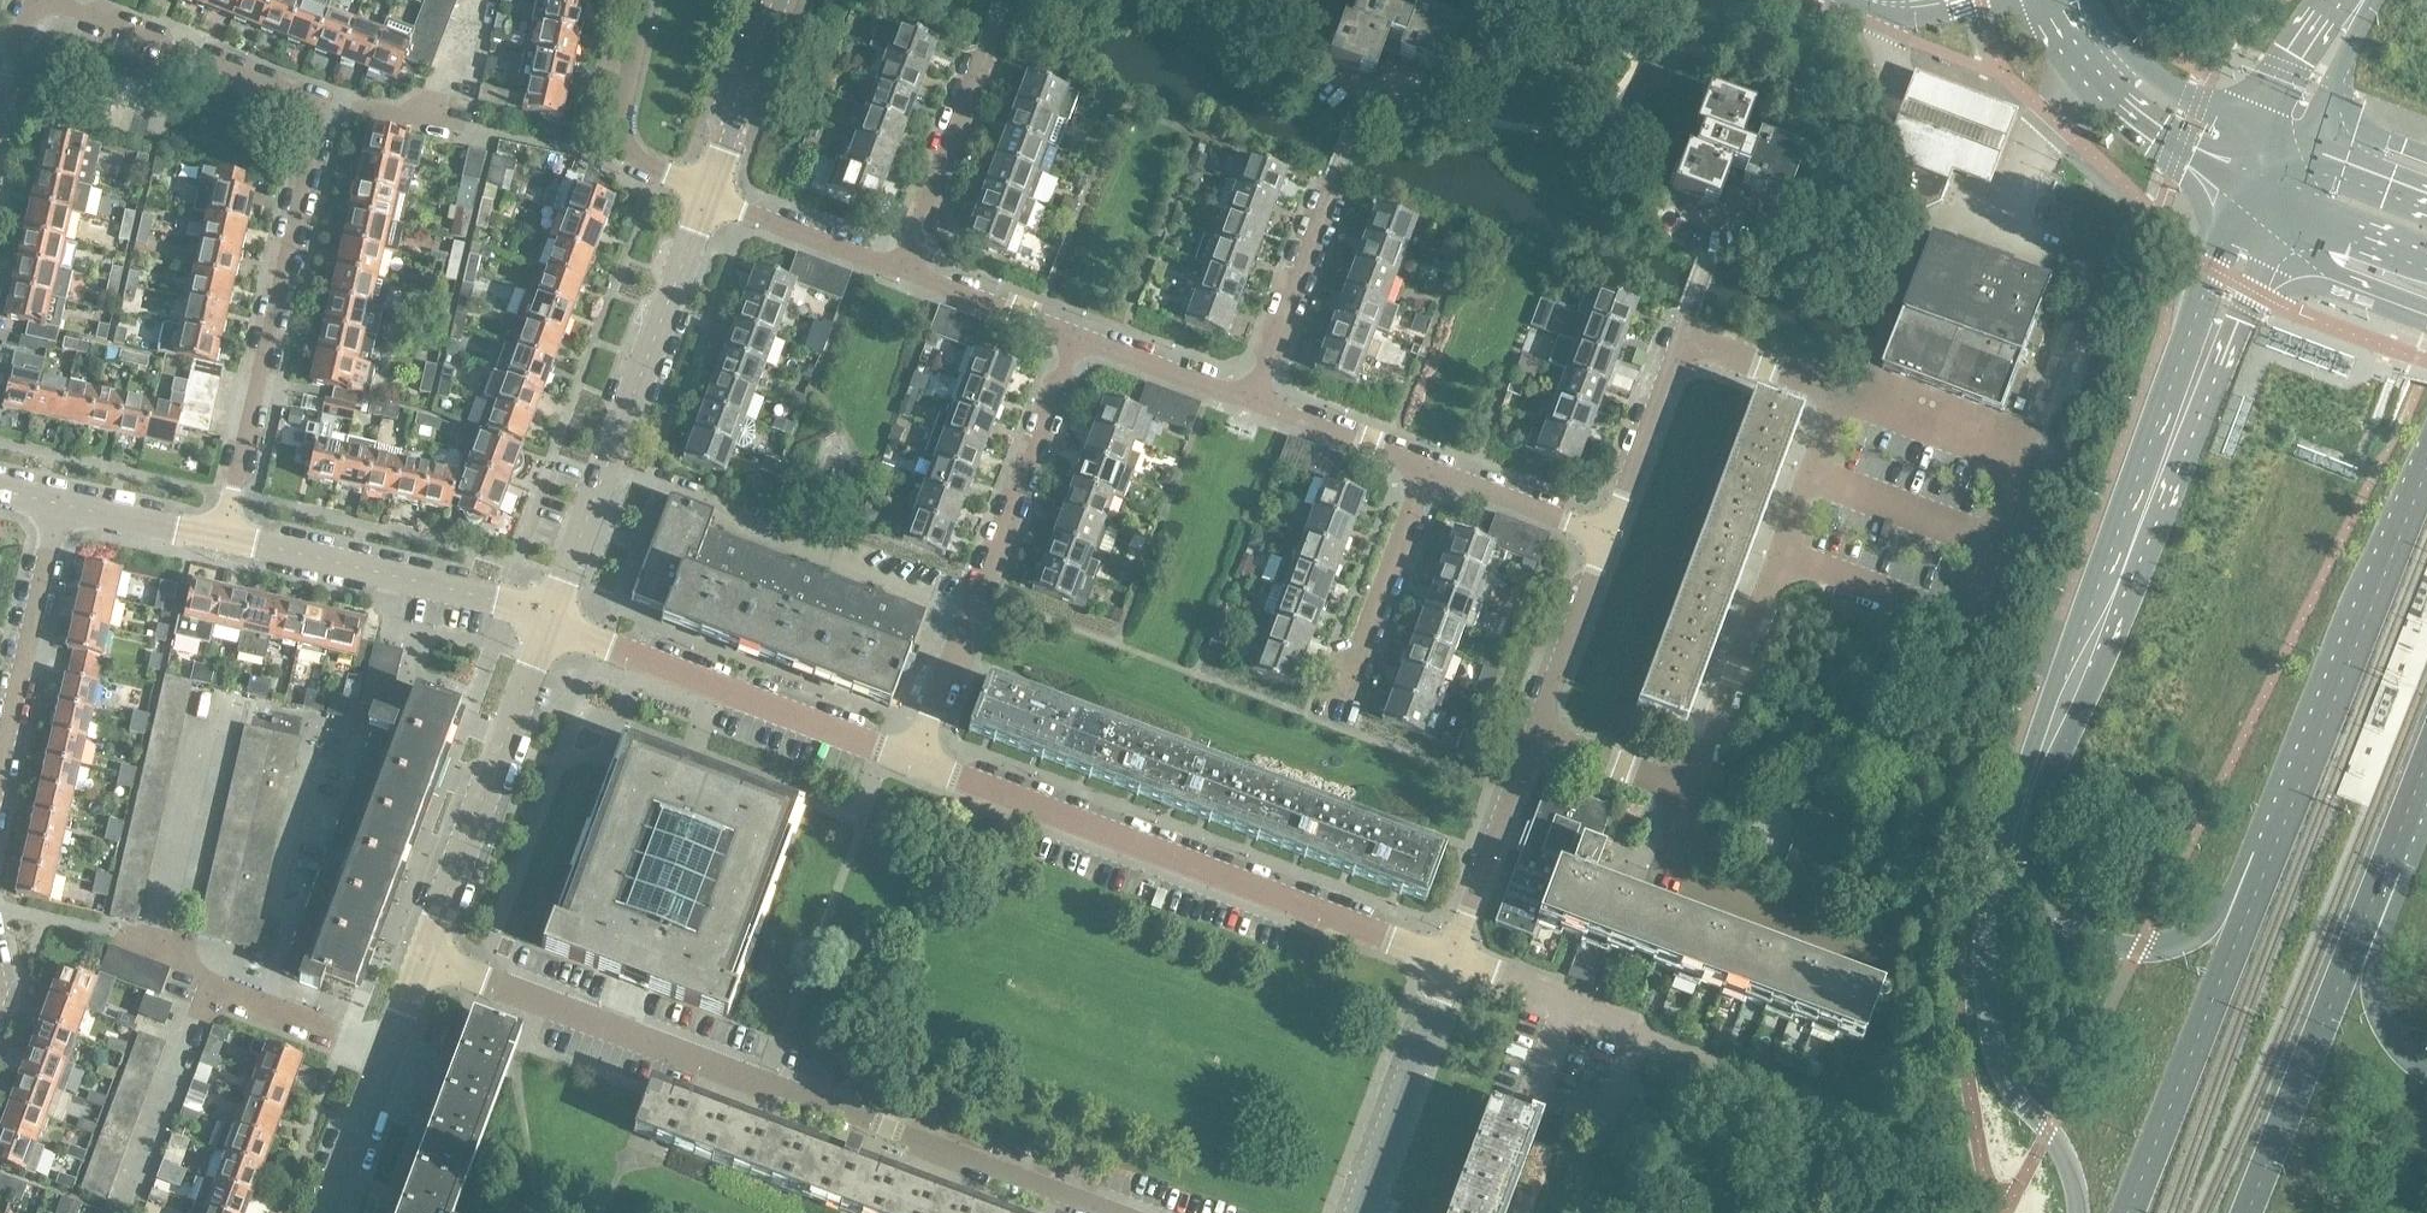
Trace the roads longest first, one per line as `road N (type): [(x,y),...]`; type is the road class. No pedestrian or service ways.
road 1 (primary): [(2243,193),(2056,678),(1991,895),(1986,979),(1995,1055),(2023,1108),(2067,1152),(2079,1212)]
road 2 (primary): [(2259,887),(2182,944),(2138,950),(2101,943),(2071,926),(2046,896),(2027,851),(2033,806),(2264,276)]
road 3 (residential): [(231,541),(327,127),(305,100),(40,0)]
road 4 (residential): [(1096,1212),(425,959)]
road 5 (residential): [(1694,791),(1840,396),(1684,339)]
road 6 (residential): [(1454,964),(922,766)]
road 7 (unclassified): [(545,625),(709,195)]
road 8 (residential): [(922,766),(1077,334)]
road 9 (secondary): [(2426,467),(2259,887)]
road 10 (residential): [(1832,1111),(1454,964)]
road 11 (residential): [(922,766),(545,625)]
road 12 (unclassified): [(425,959),(545,625)]
road 13 (secondary): [(2259,887),(2127,1212)]
road 14 (residential): [(1892,954),(1677,885),(1669,870),(1694,791)]
road 15 (residential): [(545,625),(474,598),(231,541)]
road 16 (secondary): [(2245,1212),(2359,927)]
road 17 (residential): [(1252,399),(1359,128)]
road 18 (residential): [(902,269),(995,0)]
road 19 (secondary): [(2045,0),(2098,81),(2243,193)]
road 20 (residential): [(1331,725),(1429,463)]
road 21 (residential): [(0,762),(58,501)]
road 22 (residential): [(1362,1212),(1454,964)]
road 23 (residential): [(650,0),(623,104),(622,141),(669,183),(709,195)]
road 24 (residential): [(1454,964),(1540,733)]
road 25 (residential): [(125,1212),(215,985)]
road 26 (secondary): [(2268,125),(2149,73),(2086,0)]
road 27 (residential): [(1540,733),(1614,534)]
road 28 (unclassified): [(781,0),(709,195)]
road 29 (residential): [(1614,534),(1684,339)]
road 30 (residential): [(902,269),(709,195)]
road 31 (residential): [(1614,534),(1429,463)]
road 32 (residential): [(1429,463),(1252,399)]
road 33 (residential): [(1252,399),(1077,334)]
road 34 (residential): [(1077,334),(902,269)]
road 35 (residential): [(388,1048),(215,985)]
road 36 (secondary): [(2359,927),(2426,758)]
road 37 (residential): [(231,541),(58,501)]
road 38 (unclassified): [(328,1212),(388,1048)]
road 39 (residential): [(1540,733),(1694,791)]
road 40 (primary): [(2426,1070),(2403,1052),(2373,1004),(2359,927)]
road 41 (unclassified): [(2355,0),(2319,22),(2268,125)]
road 42 (primary): [(2286,211),(2426,267)]
road 43 (unclassified): [(2309,140),(2355,34),(2360,0)]
road 44 (primary): [(2426,185),(2309,140)]
road 45 (primary): [(2315,266),(2426,315)]

